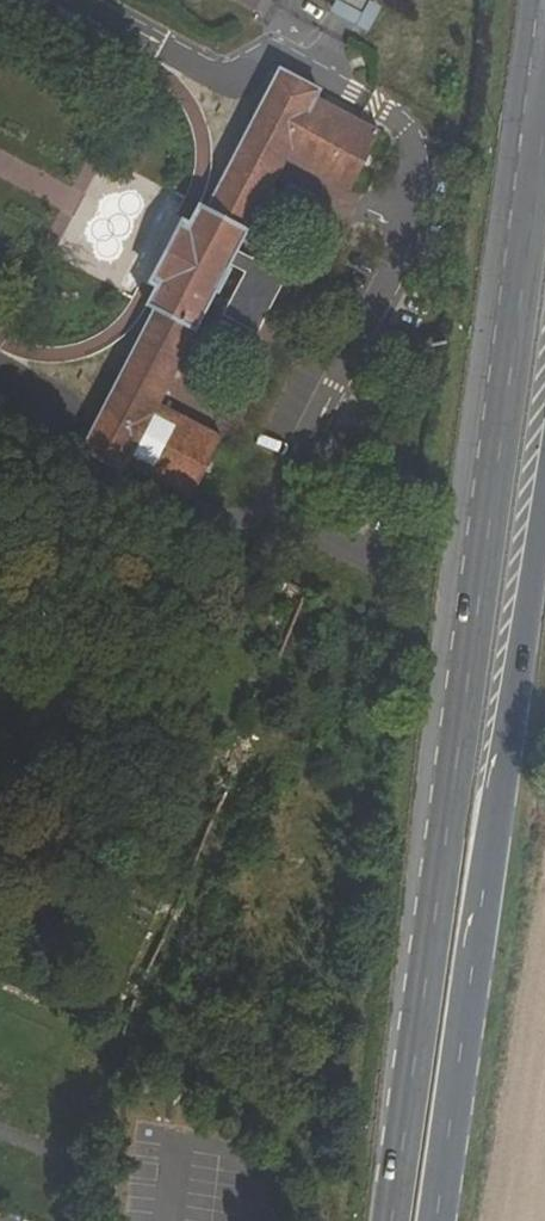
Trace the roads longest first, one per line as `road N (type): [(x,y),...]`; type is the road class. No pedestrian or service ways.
road 1 (primary): [(544,115),(392,1220)]
road 2 (primary): [(438,1220),(544,503)]

